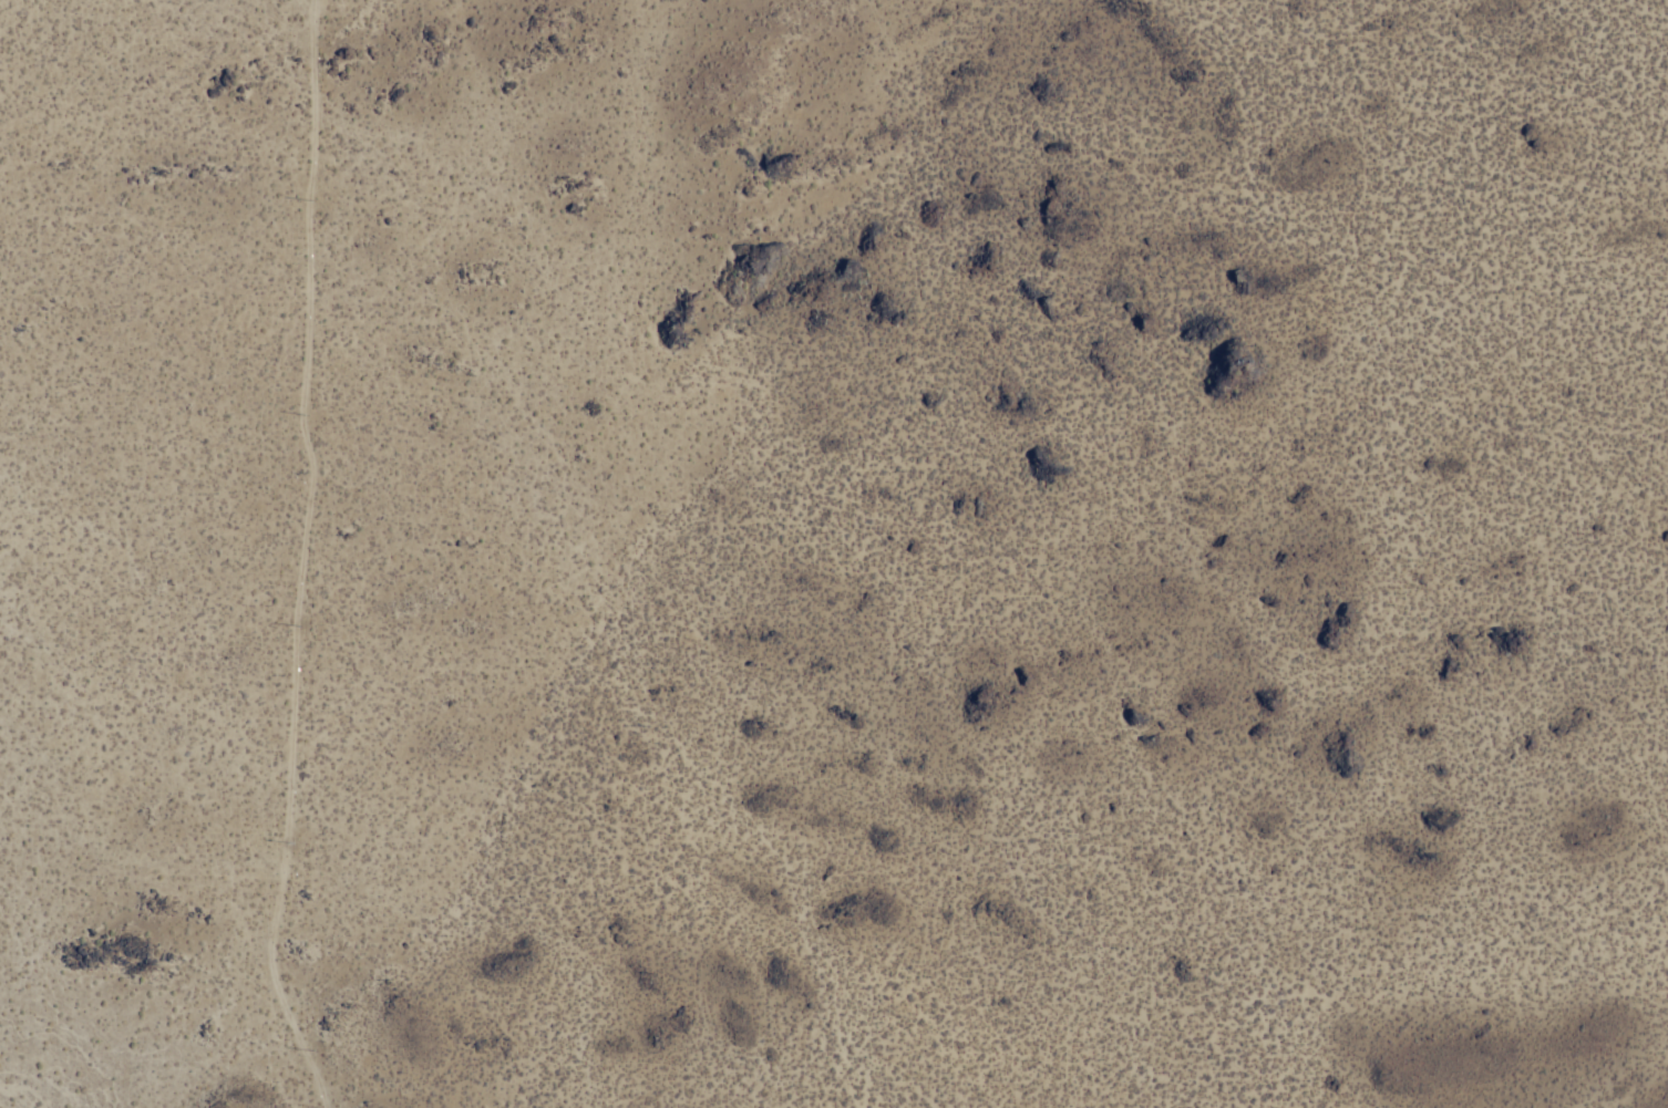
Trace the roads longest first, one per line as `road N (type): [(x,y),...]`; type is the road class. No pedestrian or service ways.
road 1 (track): [(319,0),(300,418),(310,460),(290,659),(282,890),(270,967),(321,1107)]

